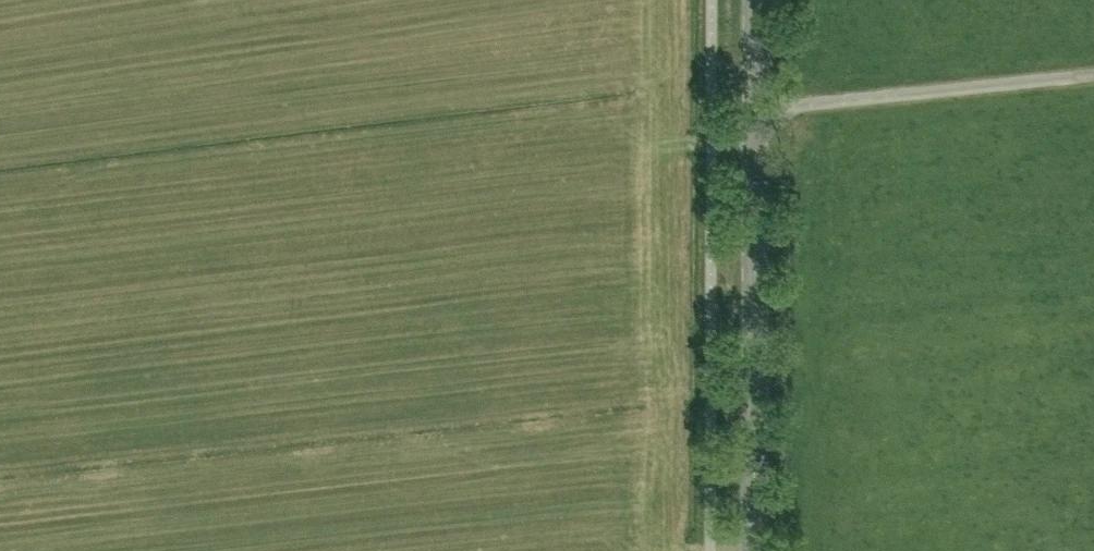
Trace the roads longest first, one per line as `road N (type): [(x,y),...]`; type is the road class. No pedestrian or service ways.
road 1 (secondary): [(751,550),(747,0)]

